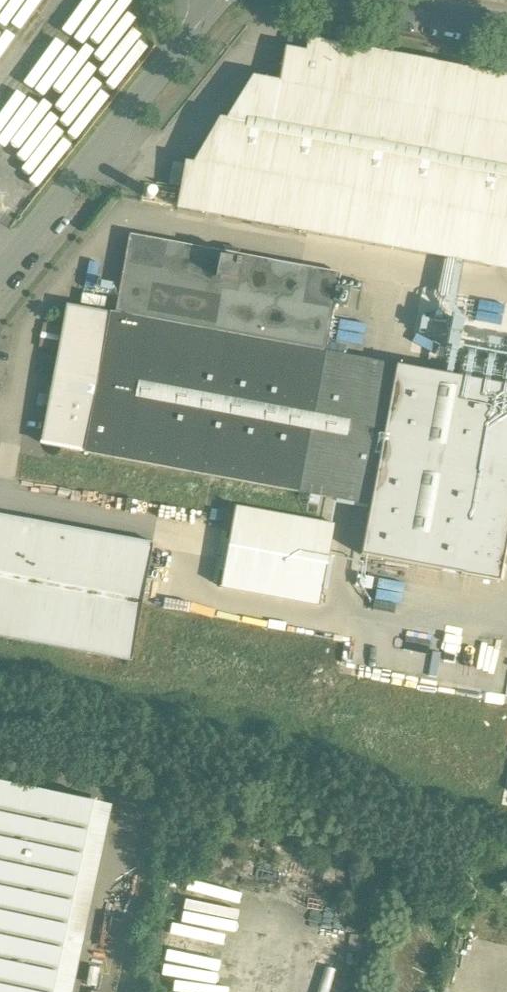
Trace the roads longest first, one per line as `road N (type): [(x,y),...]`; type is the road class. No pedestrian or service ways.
road 1 (residential): [(0,275),(216,0)]
road 2 (residential): [(506,27),(361,0)]

